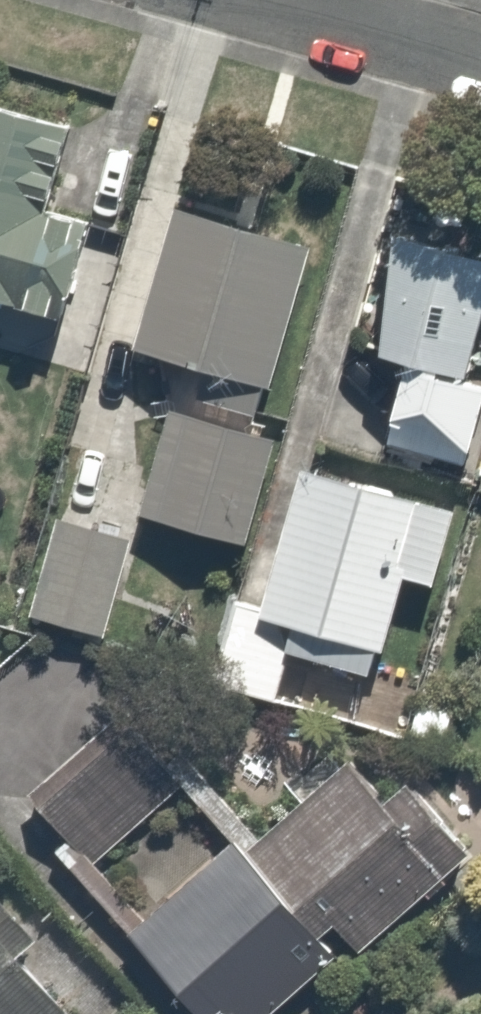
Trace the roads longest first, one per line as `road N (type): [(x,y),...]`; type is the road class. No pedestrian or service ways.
road 1 (residential): [(480,54),(289,0)]

